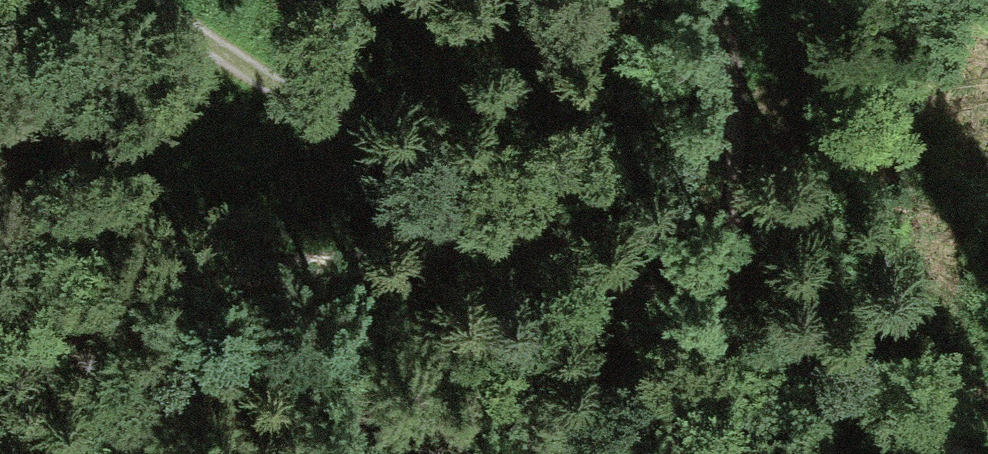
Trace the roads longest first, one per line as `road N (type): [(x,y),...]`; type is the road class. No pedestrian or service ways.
road 1 (track): [(0,309),(306,259),(553,263)]
road 2 (track): [(142,0),(256,83),(553,263)]
road 3 (track): [(694,0),(752,326),(753,453)]
road 4 (track): [(553,263),(752,326),(966,453)]

